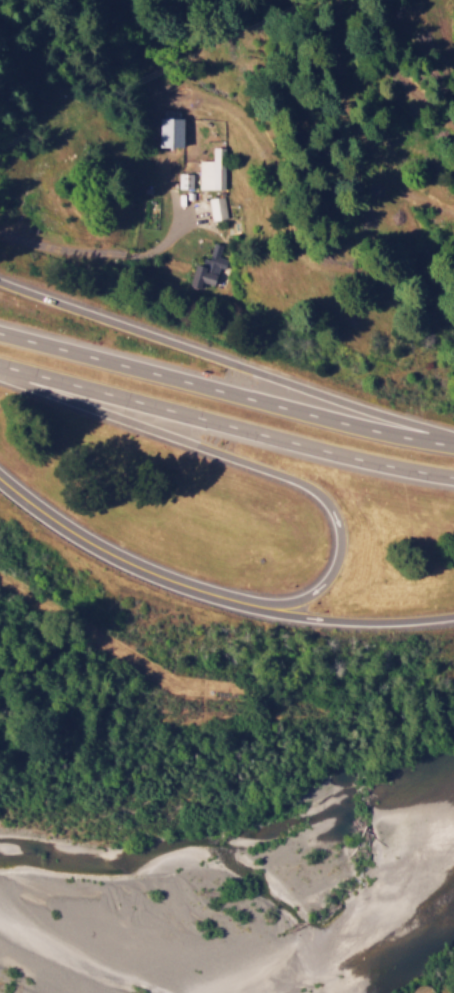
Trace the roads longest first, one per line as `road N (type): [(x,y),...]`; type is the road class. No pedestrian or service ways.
road 1 (motorway): [(0,370),(284,475),(325,504),(334,540),(329,564),(298,596),(206,593)]
road 2 (motorway): [(453,436),(0,282)]
road 3 (motorway): [(0,365),(453,475)]
road 4 (motorway): [(453,444),(0,335)]
road 5 (motorway): [(206,593),(368,620),(453,612)]
road 6 (motorway): [(206,593),(117,559),(0,480)]
road 7 (residential): [(155,274),(89,261),(0,228)]

